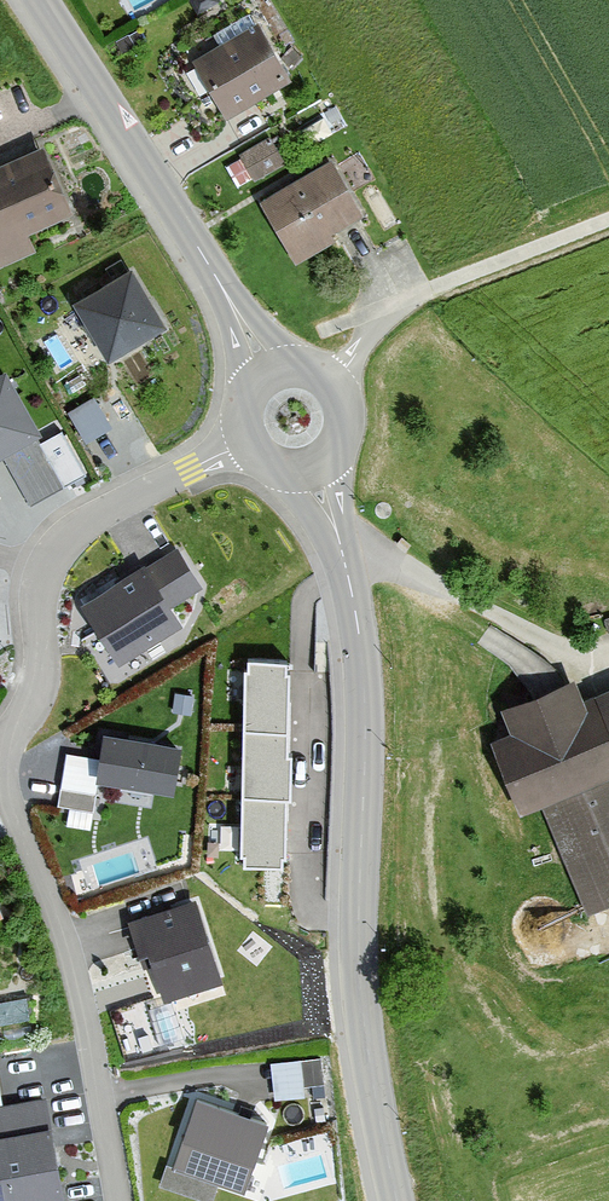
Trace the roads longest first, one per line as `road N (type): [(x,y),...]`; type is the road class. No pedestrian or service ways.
road 1 (tertiary): [(397,1200),(369,1067),(358,943),(364,697),(354,600),(335,520),(305,469)]
road 2 (residential): [(0,774),(56,908),(86,1022),(116,1200)]
road 3 (tertiary): [(265,366),(36,0)]
road 4 (residential): [(240,443),(76,530),(56,550),(44,572),(42,653),(25,710),(0,745)]
road 5 (track): [(331,381),(388,305),(608,217)]
road 6 (tertiary): [(305,469),(334,448),(340,396),(300,362),(265,366)]

